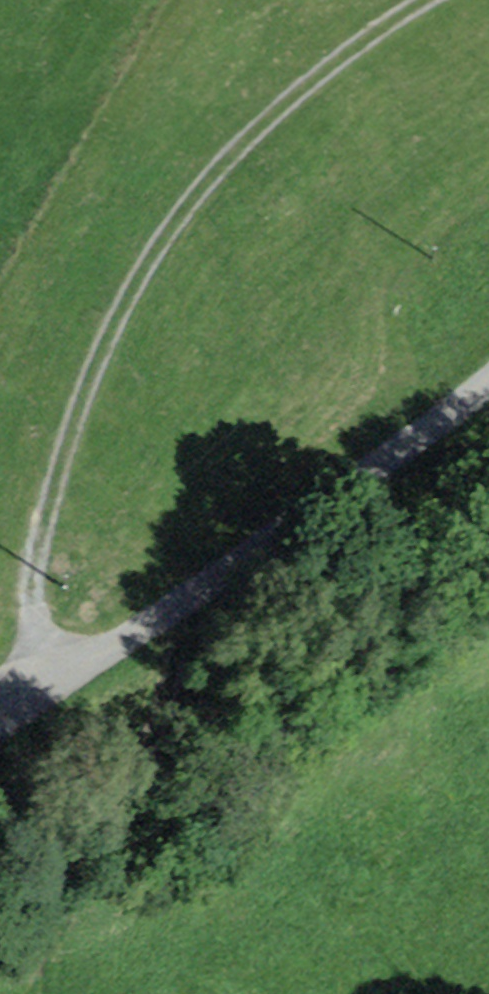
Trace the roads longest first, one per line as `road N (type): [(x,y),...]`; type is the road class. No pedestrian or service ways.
road 1 (track): [(427,0),(331,64),(266,122),(150,259),(81,403),(51,491),(36,617),(65,675)]
road 2 (residential): [(0,722),(488,380)]

